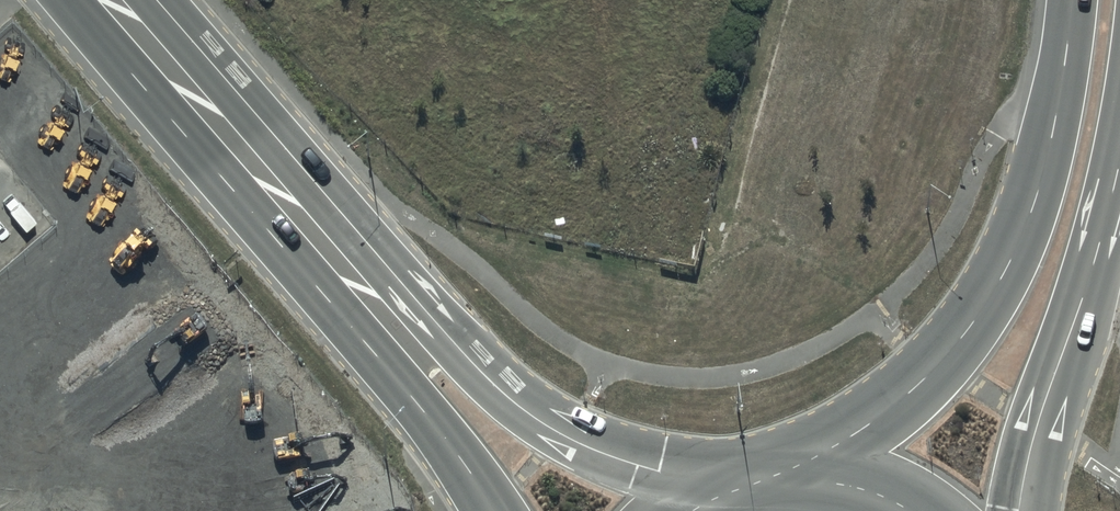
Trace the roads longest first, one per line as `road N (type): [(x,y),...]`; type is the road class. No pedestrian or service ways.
road 1 (secondary): [(782,479),(918,386),(987,302),(1019,246),(1045,174),(1073,0)]
road 2 (secondary): [(271,188),(560,433),(660,472),(742,486)]
road 3 (secondary): [(494,510),(271,188)]
road 4 (secondary): [(1119,172),(1020,510)]
road 5 (secondary): [(271,188),(108,0)]
road 6 (secondary): [(782,479),(837,481),(912,510)]

